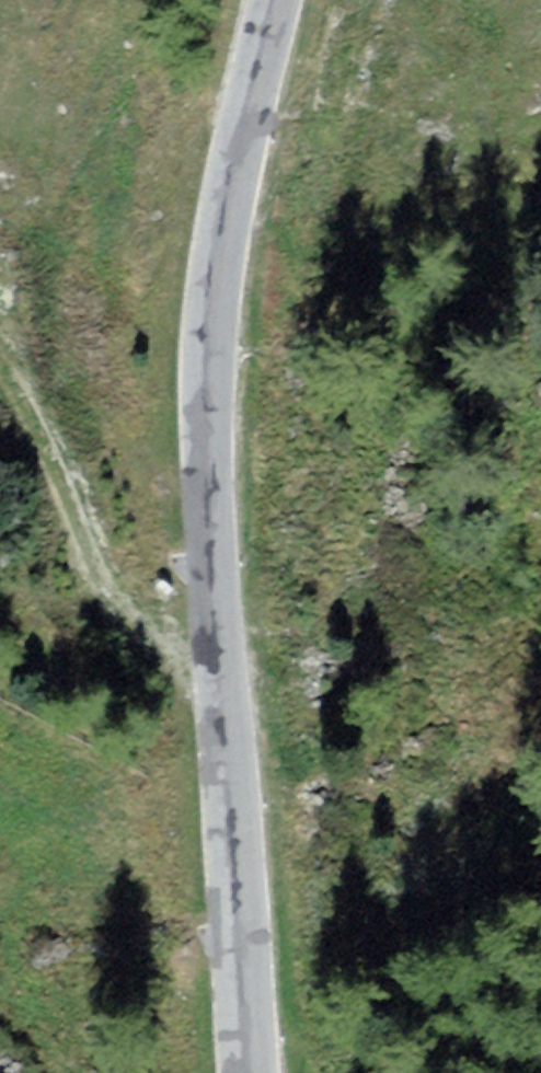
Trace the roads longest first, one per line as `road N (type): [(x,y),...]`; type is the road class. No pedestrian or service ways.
road 1 (tertiary): [(251,1072),(206,389),(229,186),(276,0)]
road 2 (track): [(0,359),(86,559),(110,595),(173,668),(222,674)]

